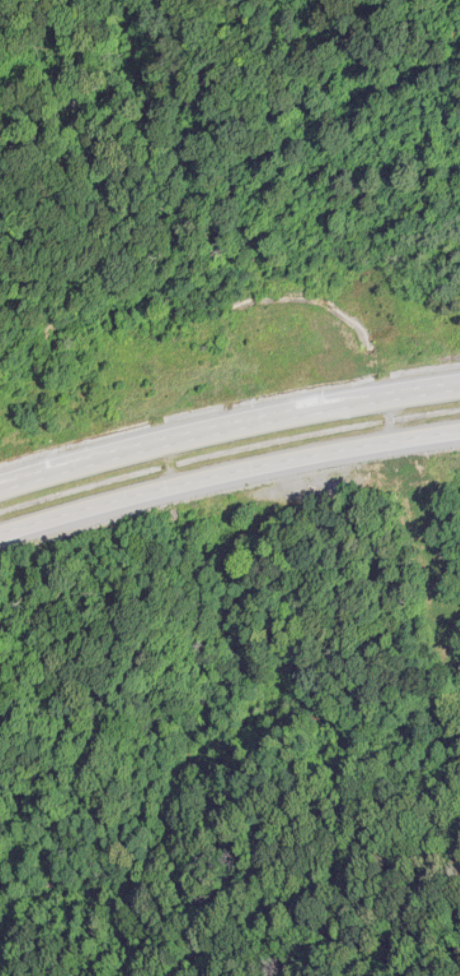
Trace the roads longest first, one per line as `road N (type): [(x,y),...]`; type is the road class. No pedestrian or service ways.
road 1 (motorway): [(0,536),(204,478),(459,431)]
road 2 (motorway): [(459,388),(184,440),(0,491)]

